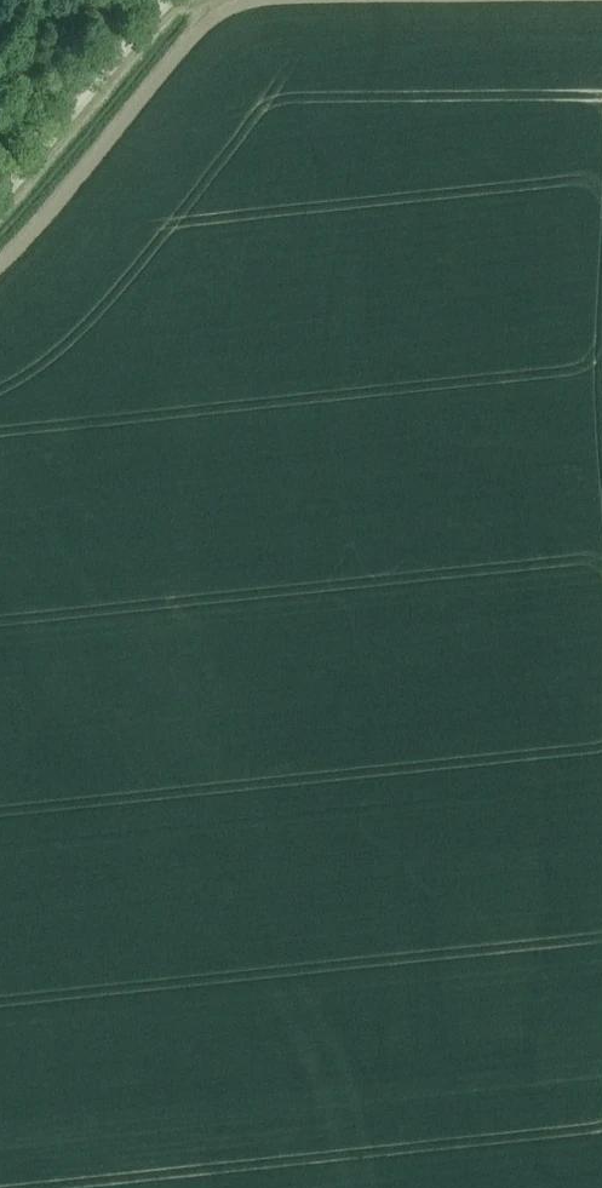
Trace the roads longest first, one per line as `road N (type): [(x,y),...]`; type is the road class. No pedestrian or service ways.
road 1 (unclassified): [(0,193),(167,0)]

